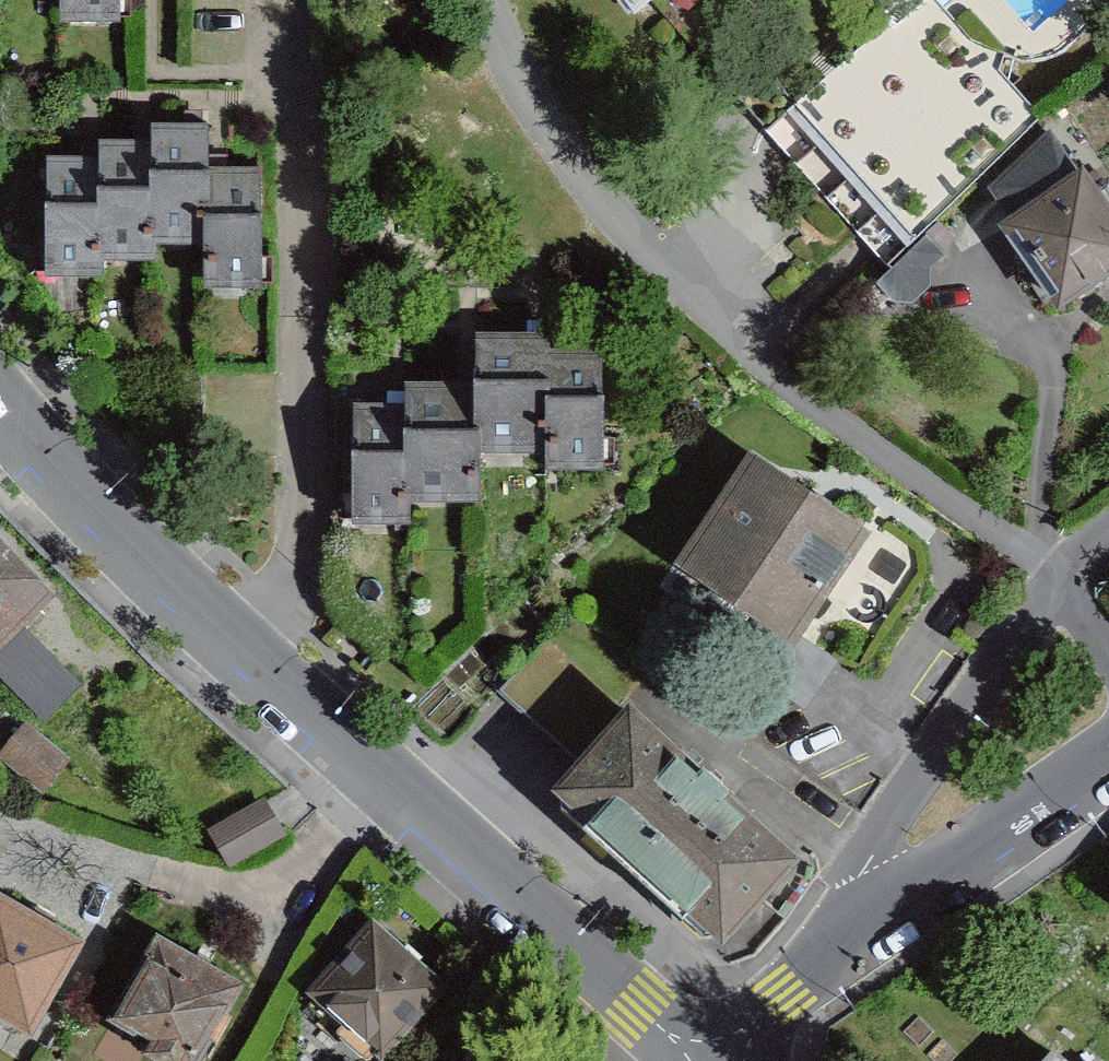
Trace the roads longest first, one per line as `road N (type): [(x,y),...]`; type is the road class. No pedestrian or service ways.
road 1 (residential): [(0,403),(67,486),(697,1060)]
road 2 (residential): [(729,1060),(855,926),(1108,754)]

